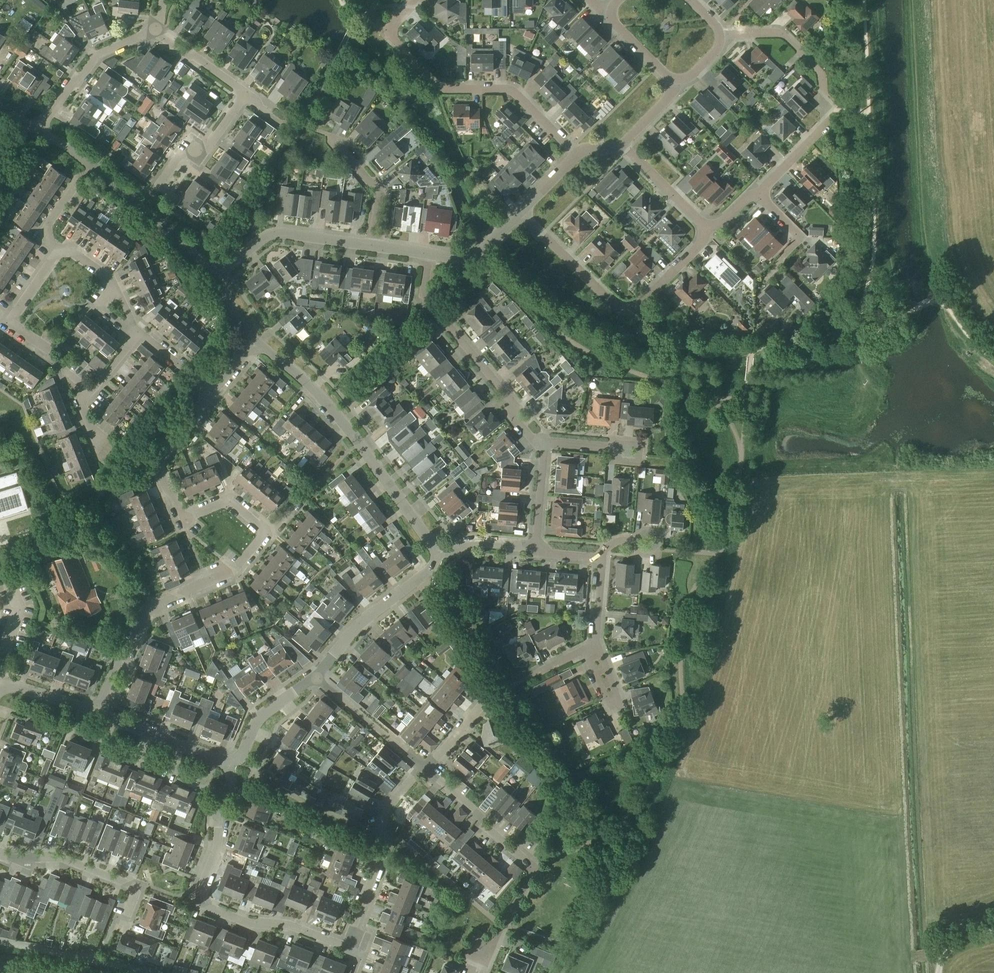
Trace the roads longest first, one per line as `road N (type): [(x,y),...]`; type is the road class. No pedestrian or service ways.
road 1 (residential): [(230,766),(199,895),(204,905),(348,946),(384,853),(391,803),(425,769)]
road 2 (residential): [(579,153),(509,89),(444,88),(390,34),(413,0)]
road 3 (tertiary): [(437,551),(338,416),(257,342)]
road 4 (residential): [(721,35),(780,34),(821,71),(827,125),(759,196)]
road 5 (residential): [(97,714),(117,662),(130,658),(152,610),(235,567),(270,533)]
road 6 (residential): [(713,231),(628,310),(521,215)]
road 7 (residential): [(270,533),(231,499),(185,518),(153,462),(212,394)]
road 8 (residential): [(480,952),(493,947),(537,867),(425,769)]
road 9 (residential): [(546,442),(534,441),(513,416),(511,402),(428,304),(430,256)]
road 10 (tertiary): [(217,275),(40,130)]
road 11 (residential): [(125,927),(138,889),(62,859),(0,854)]
road 12 (tertiary): [(317,677),(366,614),(432,569),(437,551)]
road 13 (residential): [(217,275),(274,233),(368,246)]
road 14 (residential): [(40,130),(100,56),(157,31)]
road 15 (tertiary): [(97,714),(230,766)]
road 16 (residential): [(425,769),(317,677)]
road 17 (residential): [(368,246),(378,195),(324,132)]
road 18 (residential): [(143,335),(126,321),(111,277),(56,246)]
road 19 (residential): [(158,182),(183,151),(208,145),(246,96)]
road 20 (residential): [(598,645),(622,696),(609,702),(585,651)]
road 21 (tertiary): [(230,766),(267,710),(317,677)]
road 22 (residential): [(5,689),(15,595),(5,565)]
road 23 (residential): [(713,231),(622,147)]

